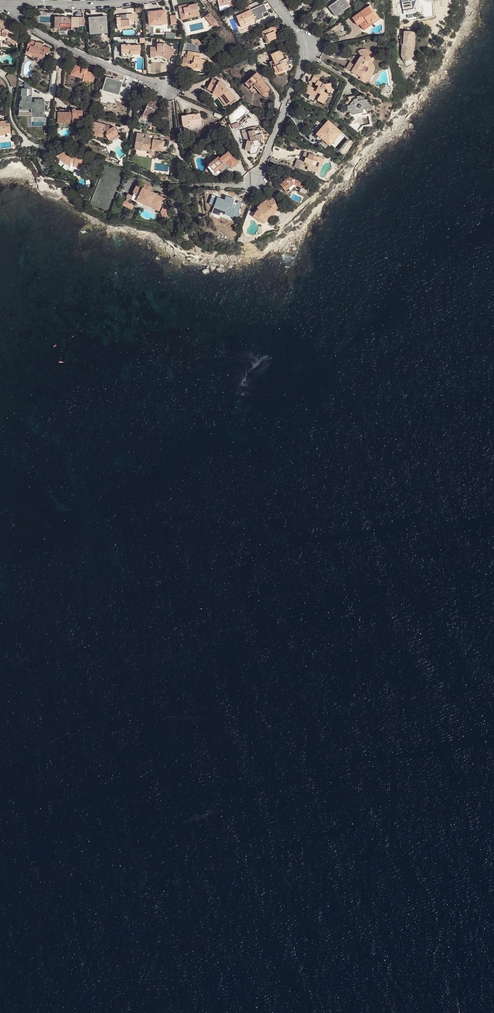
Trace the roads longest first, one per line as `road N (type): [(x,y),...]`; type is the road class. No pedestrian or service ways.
road 1 (residential): [(271,0),(310,44),(253,183)]
road 2 (residential): [(5,1),(61,45),(170,88)]
road 3 (residential): [(5,1),(130,0)]

